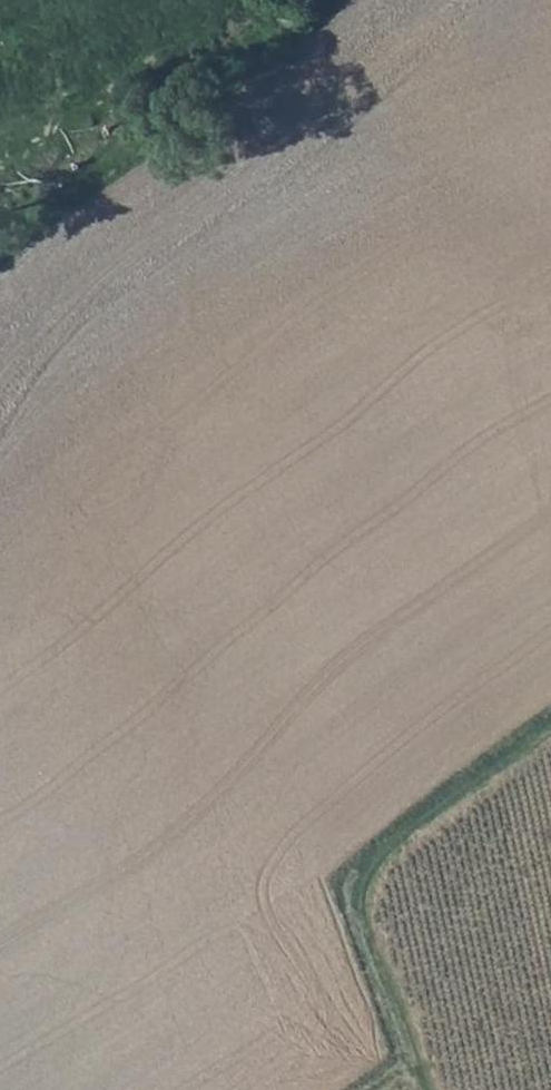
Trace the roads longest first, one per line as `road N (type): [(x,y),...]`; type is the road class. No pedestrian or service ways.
road 1 (track): [(430,1089),(350,875),(550,729)]

